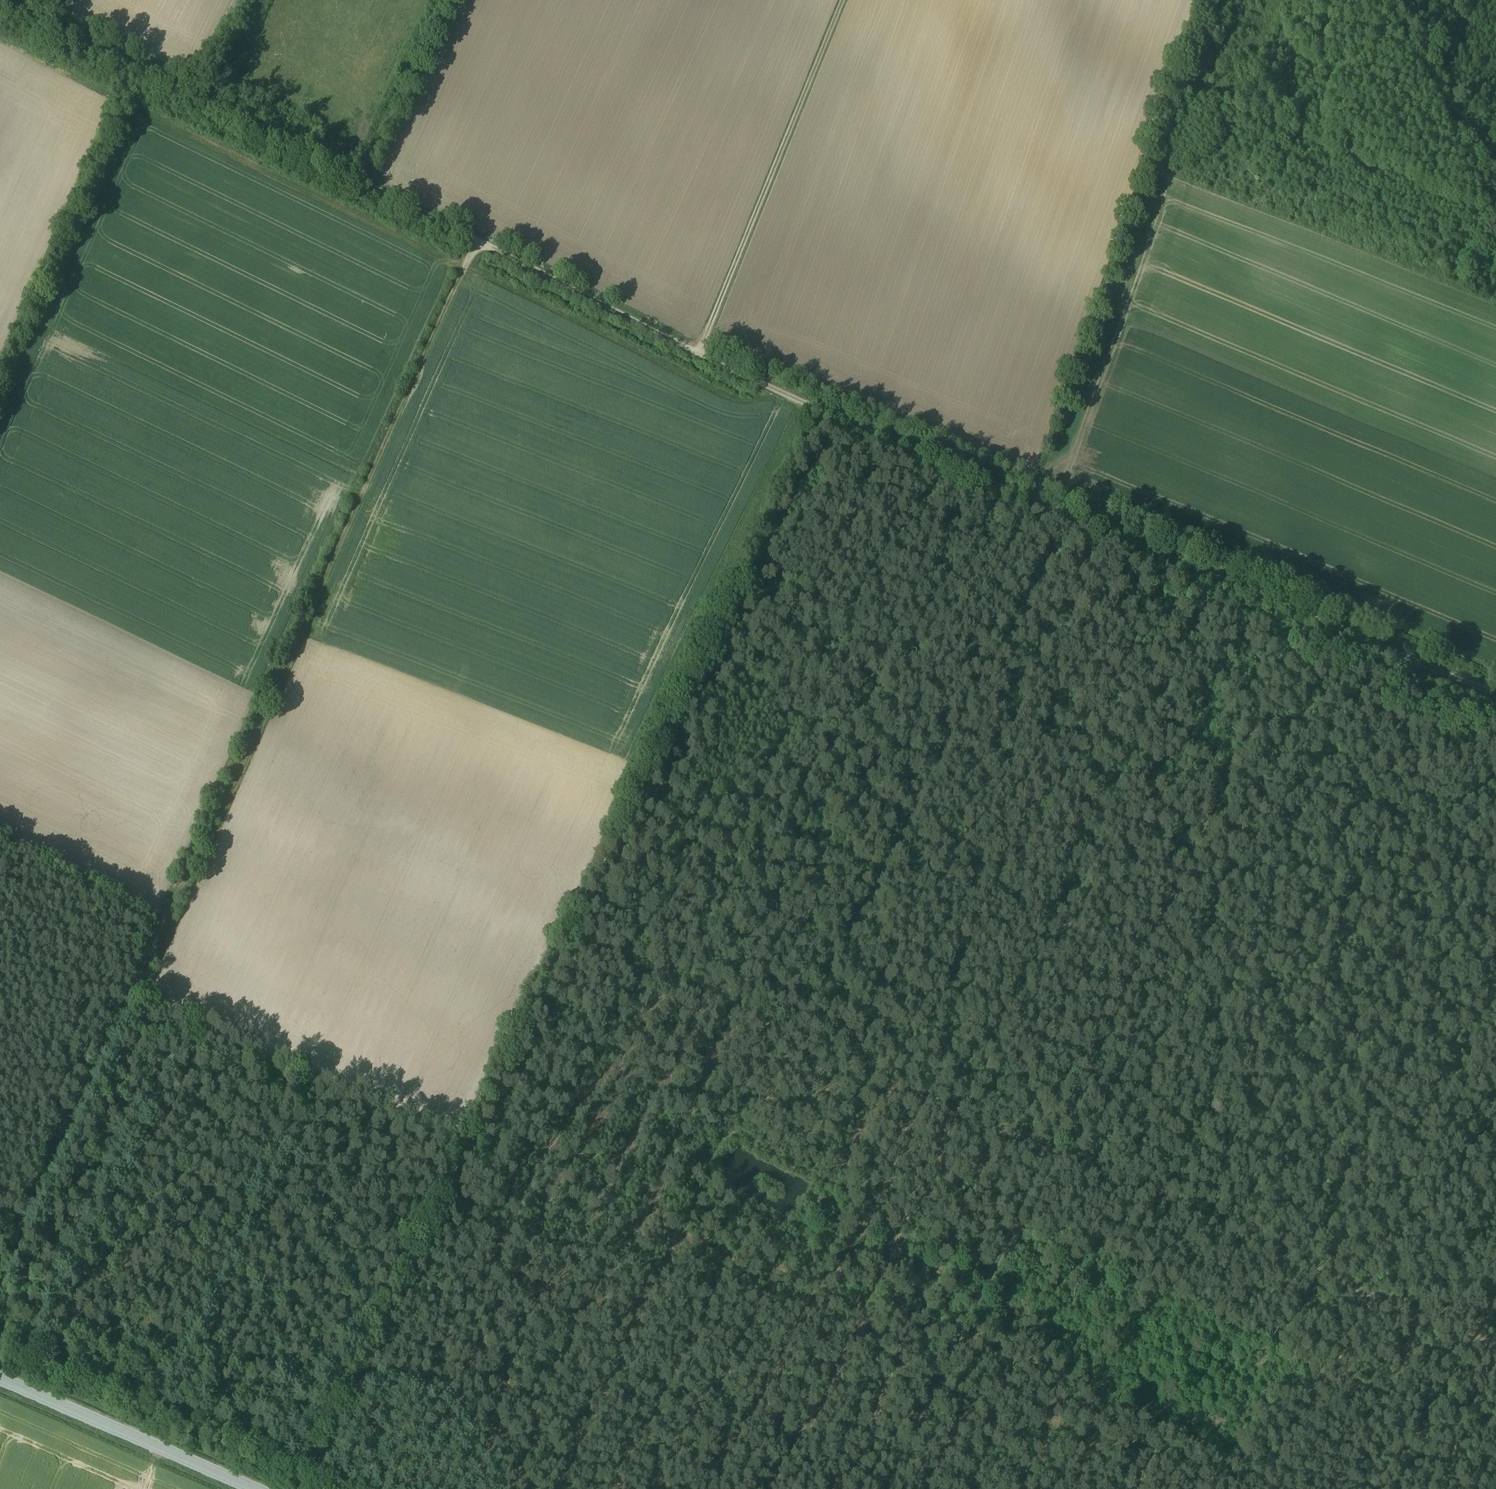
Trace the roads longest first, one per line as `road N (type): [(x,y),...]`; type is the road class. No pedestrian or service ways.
road 1 (track): [(0,14),(371,206),(852,429),(1495,700)]
road 2 (secondary): [(0,1379),(254,1488)]

